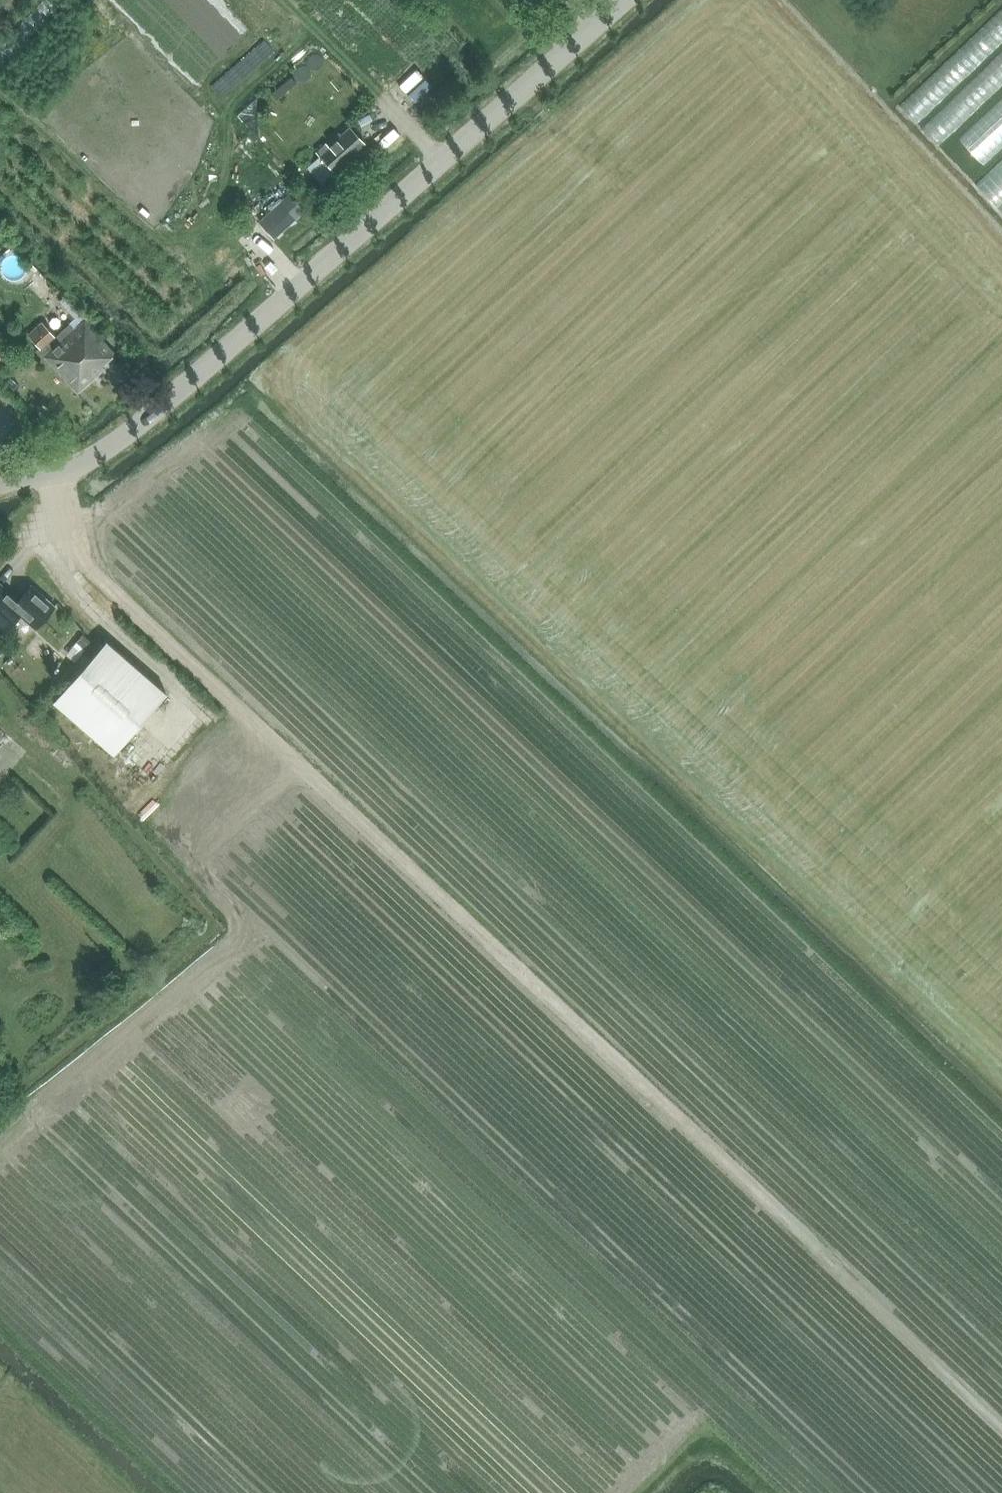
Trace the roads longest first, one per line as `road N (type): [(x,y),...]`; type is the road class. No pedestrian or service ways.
road 1 (tertiary): [(0,482),(74,468),(130,432),(625,0)]

